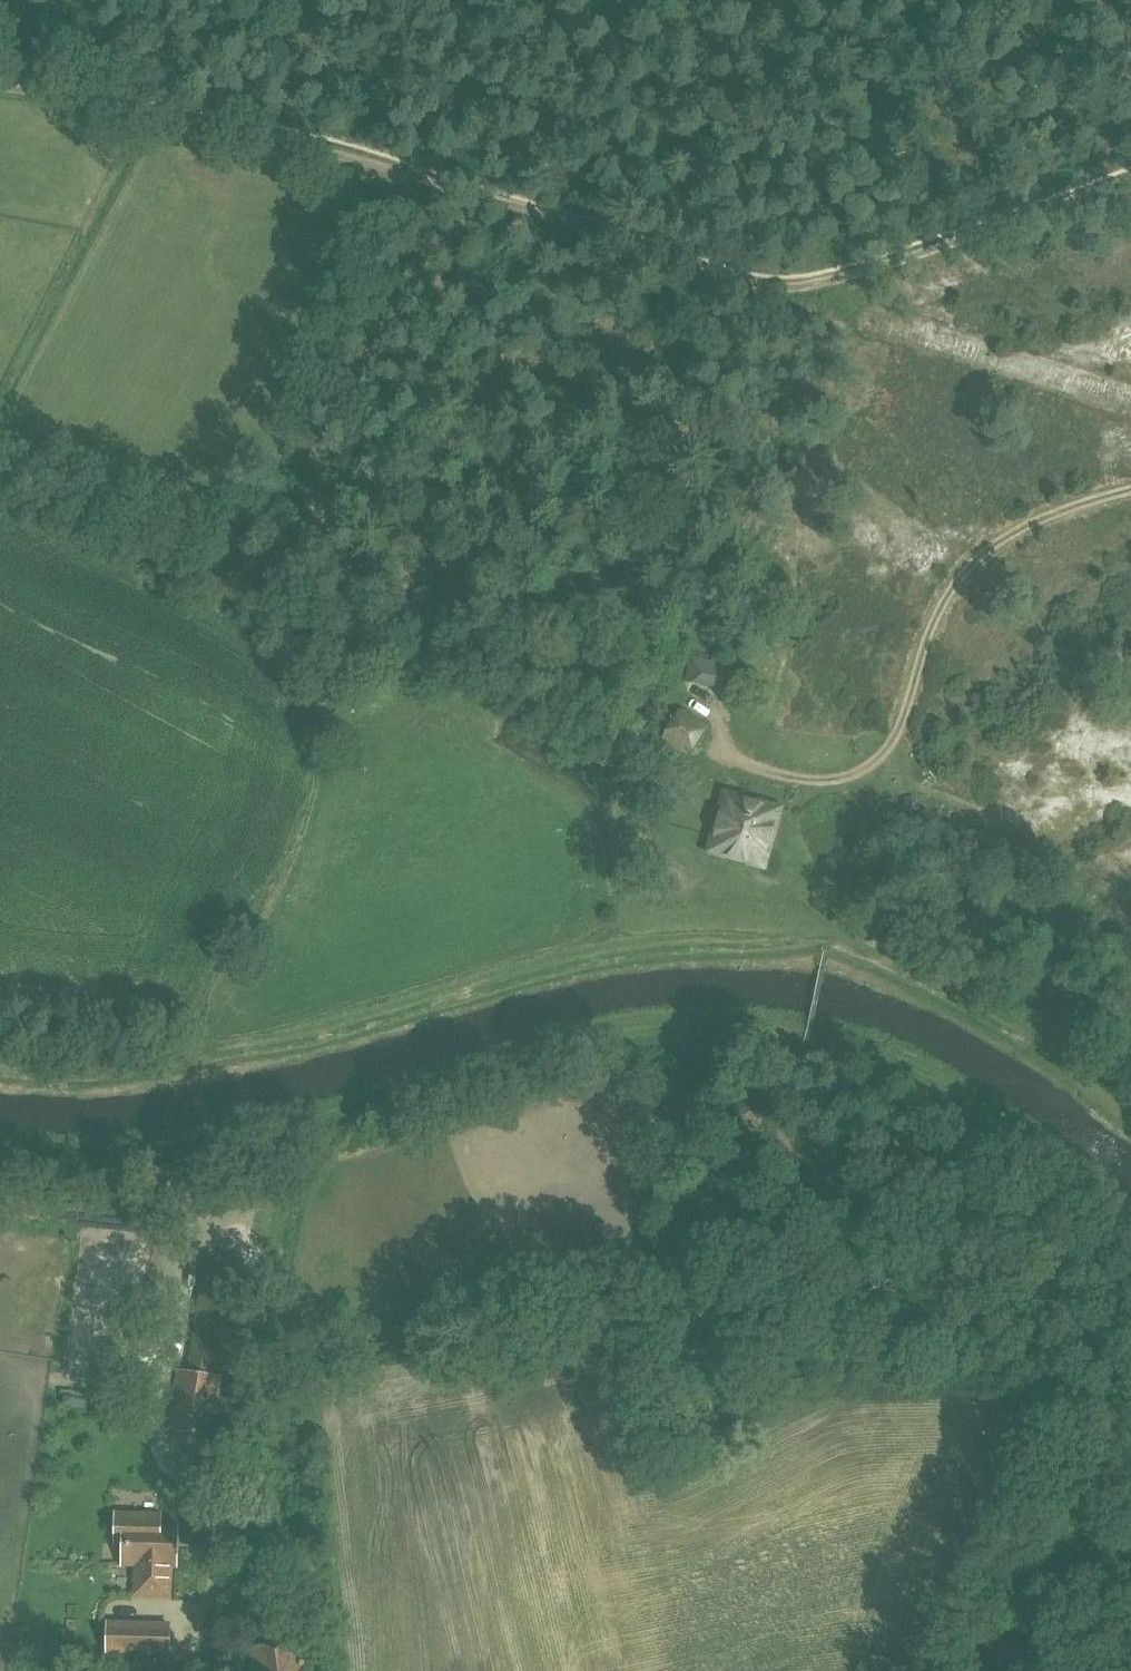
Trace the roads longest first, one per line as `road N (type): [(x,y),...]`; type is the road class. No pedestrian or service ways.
road 1 (track): [(824,955),(576,942),(206,991),(285,884),(314,775),(320,695),(242,599),(0,478)]
road 2 (track): [(1130,178),(816,285),(775,288),(266,133),(0,92)]
road 3 (track): [(1130,1132),(1071,1078),(871,965),(824,955)]

